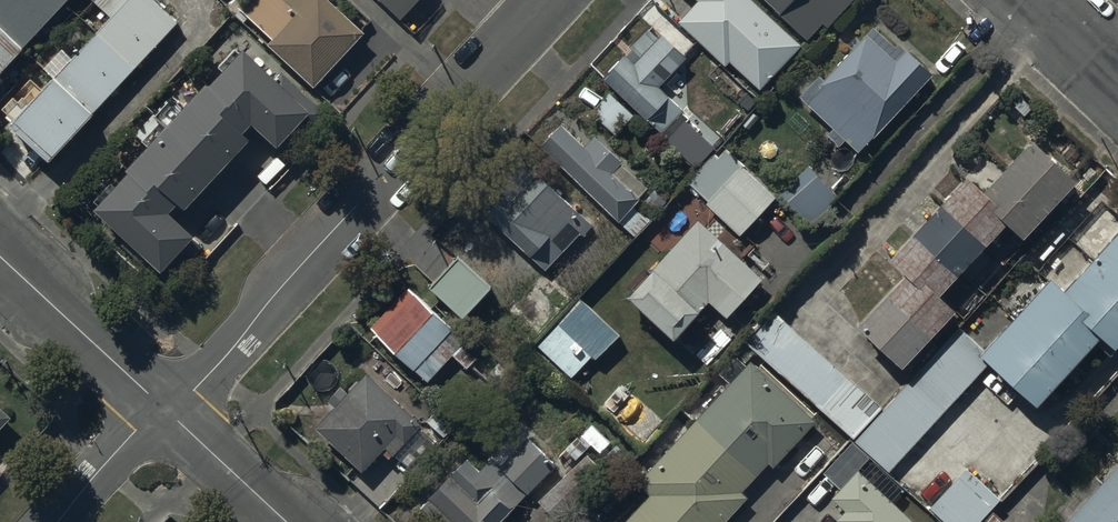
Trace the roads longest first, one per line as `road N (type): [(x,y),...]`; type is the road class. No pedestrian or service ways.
road 1 (residential): [(165,410),(195,390),(551,0)]
road 2 (unclassified): [(165,410),(0,256)]
road 3 (unclassified): [(287,521),(165,410)]
road 4 (residential): [(58,521),(136,430),(165,410)]

